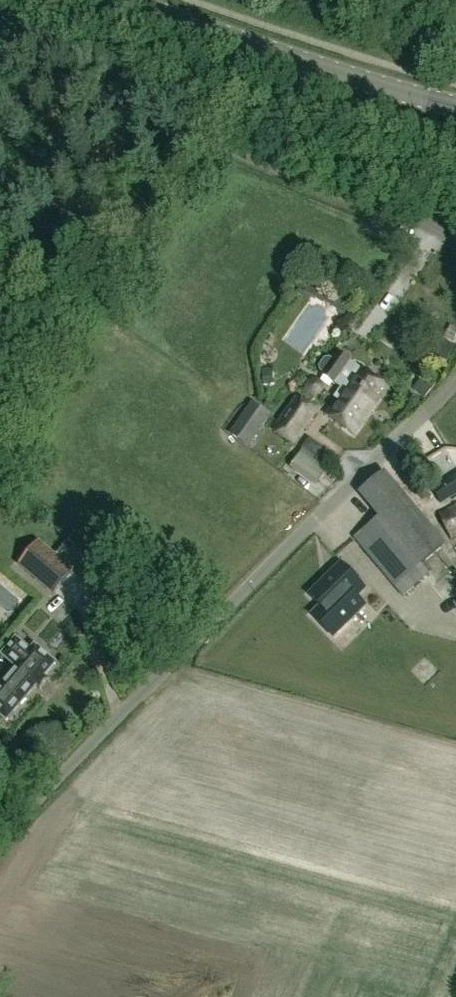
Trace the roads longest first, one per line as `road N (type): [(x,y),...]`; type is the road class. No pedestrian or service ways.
road 1 (unclassified): [(0,839),(455,380)]
road 2 (unclassified): [(455,241),(147,112),(0,38)]
road 3 (tertiary): [(455,106),(128,0)]

